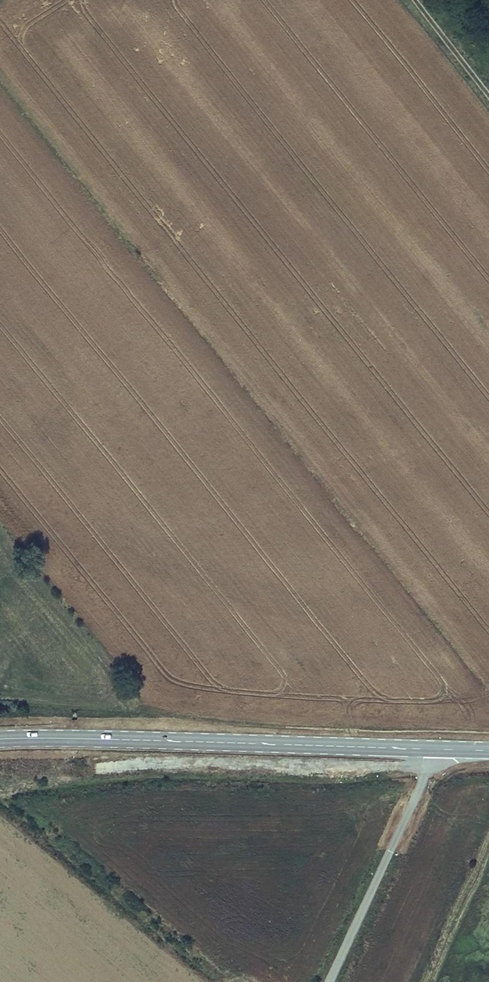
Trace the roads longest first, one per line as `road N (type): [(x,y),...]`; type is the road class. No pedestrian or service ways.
road 1 (tertiary): [(0,739),(426,750)]
road 2 (unclassified): [(331,981),(418,792),(426,750)]

